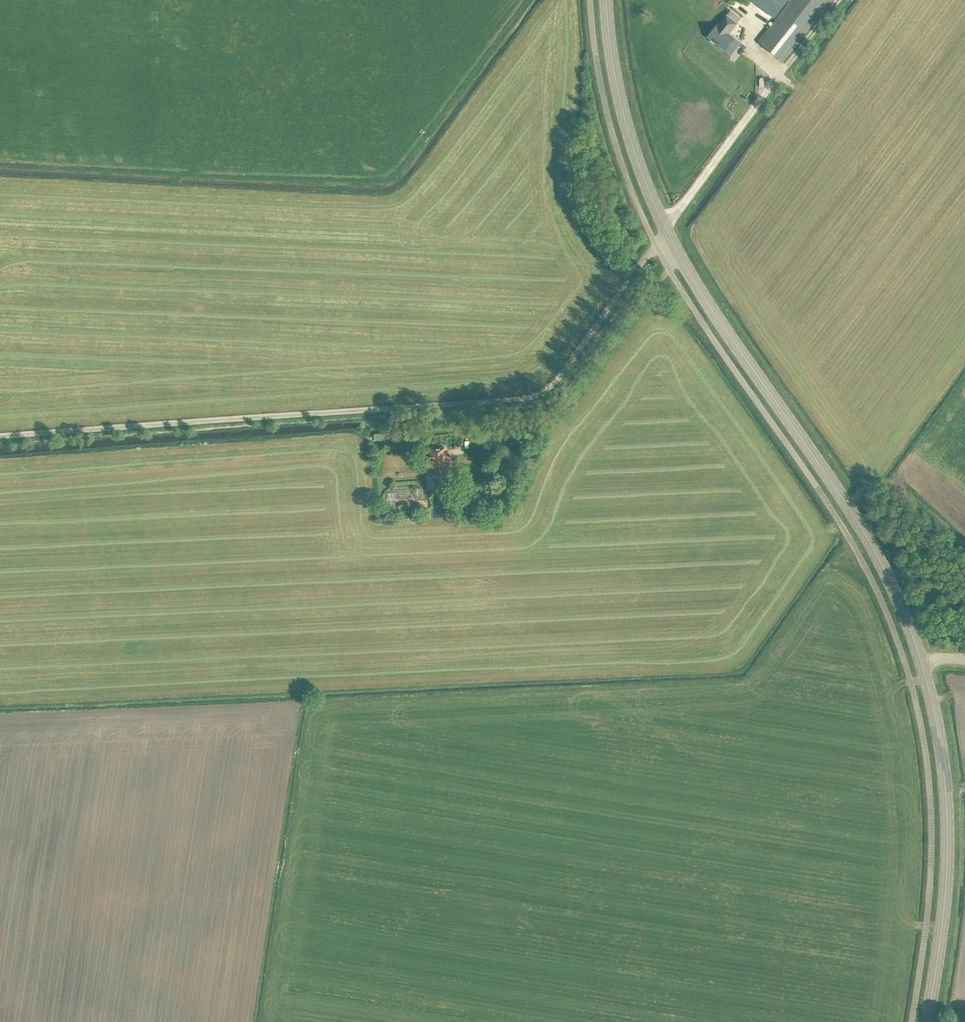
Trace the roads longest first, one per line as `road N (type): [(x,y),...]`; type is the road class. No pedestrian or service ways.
road 1 (secondary): [(926,1021),(944,802),(929,688),(881,564),(664,229)]
road 2 (unclassified): [(0,442),(536,402),(664,229)]
road 3 (secondary): [(664,229),(627,127),(607,0)]

